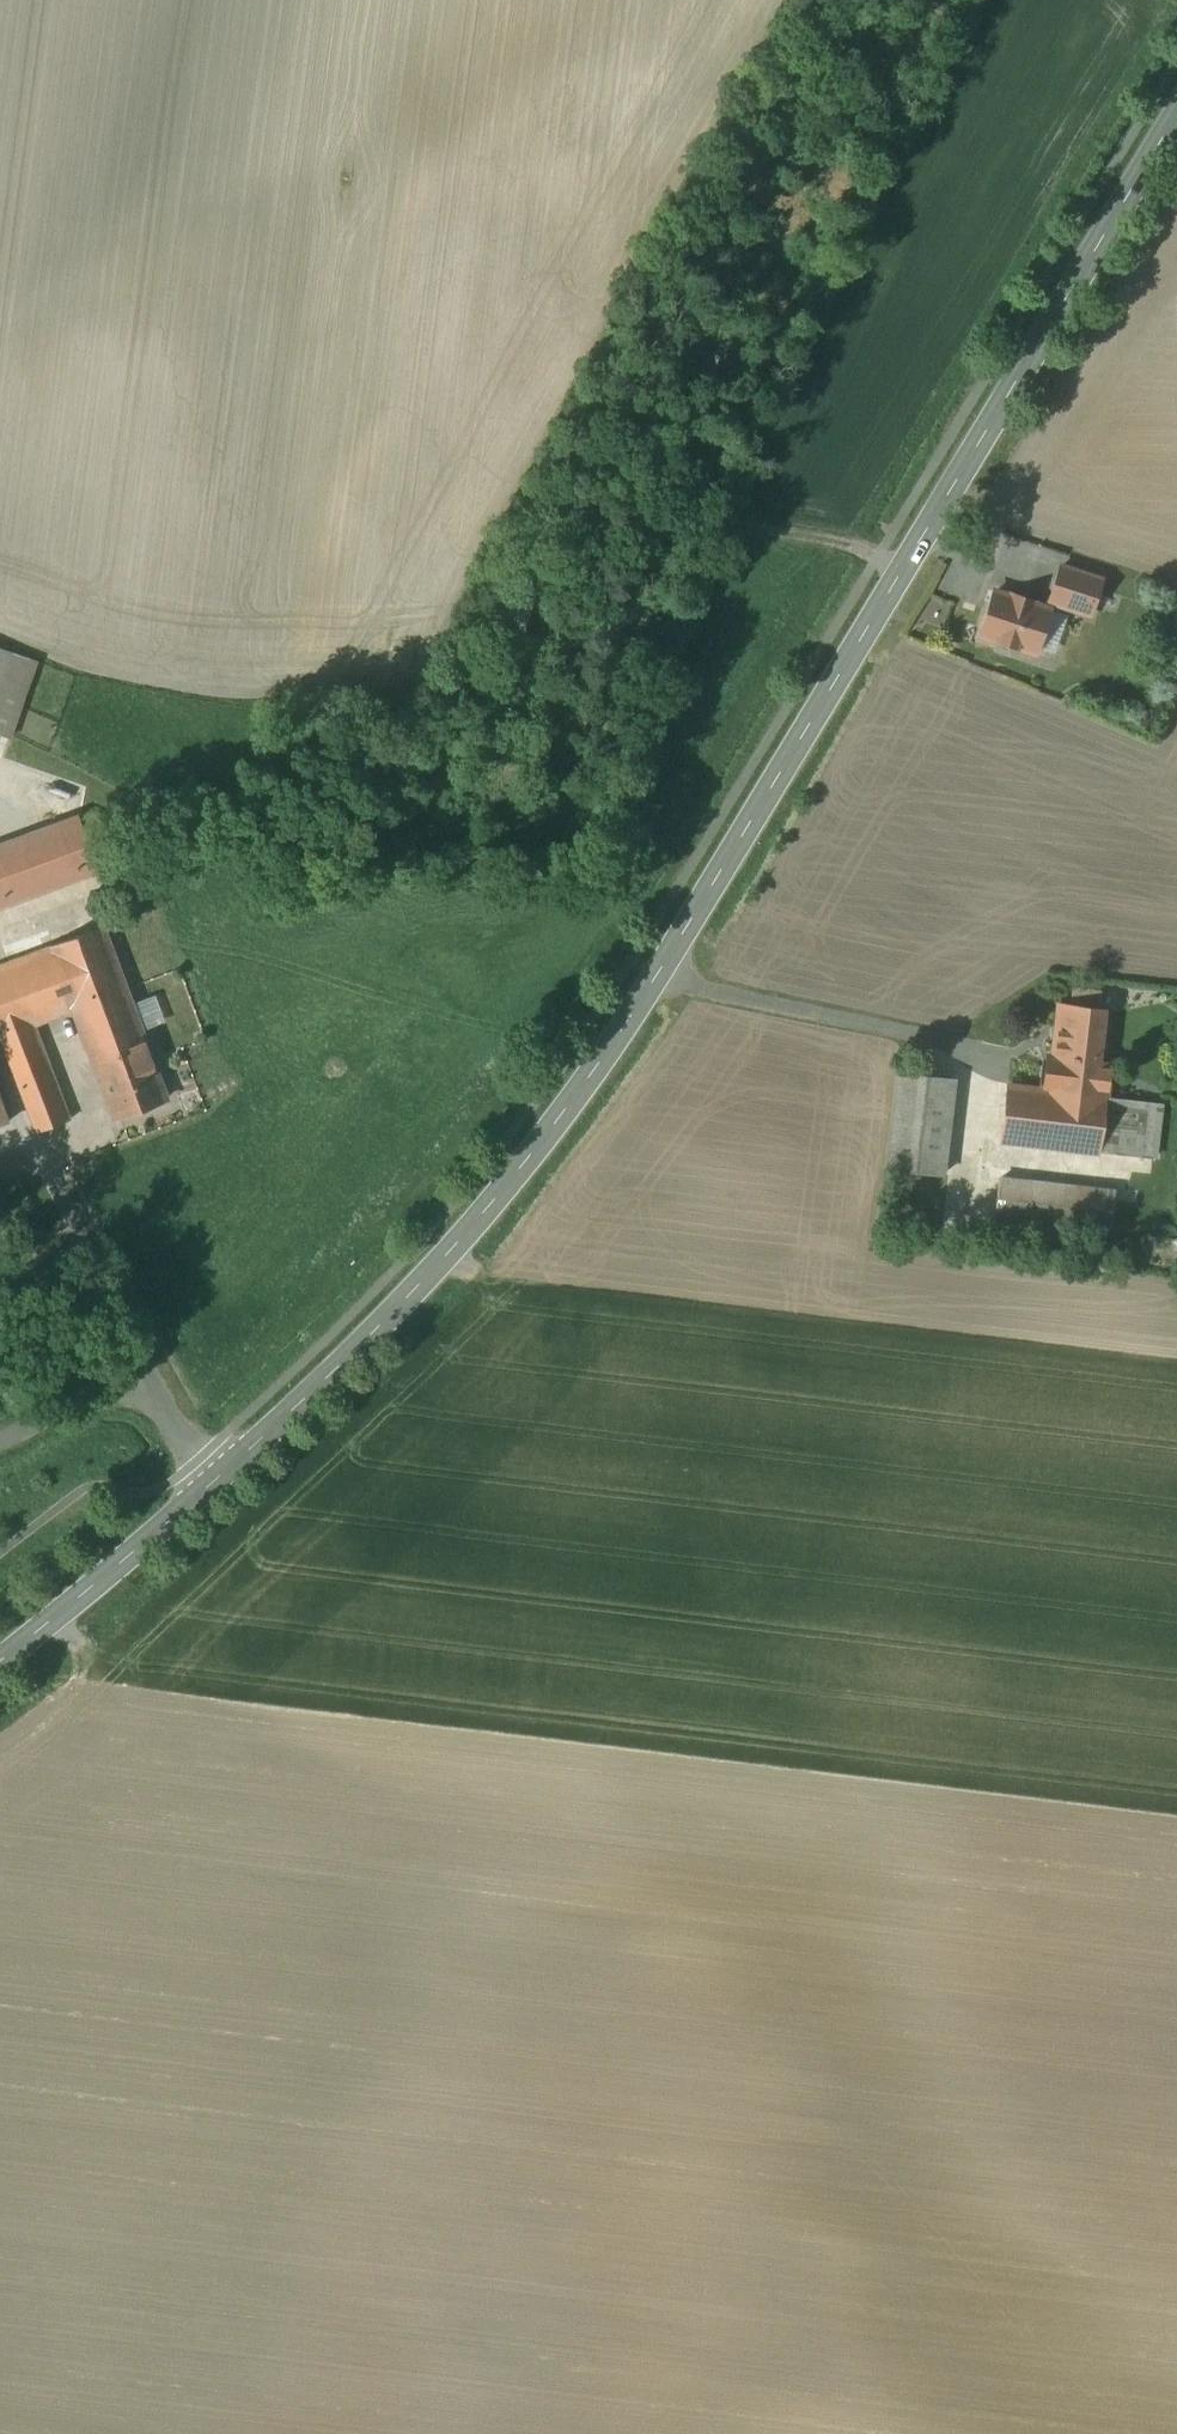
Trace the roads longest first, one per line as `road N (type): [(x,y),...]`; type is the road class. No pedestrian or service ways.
road 1 (tertiary): [(0,1663),(208,1491),(457,1244),(566,1108),(657,976),(1176,110)]

